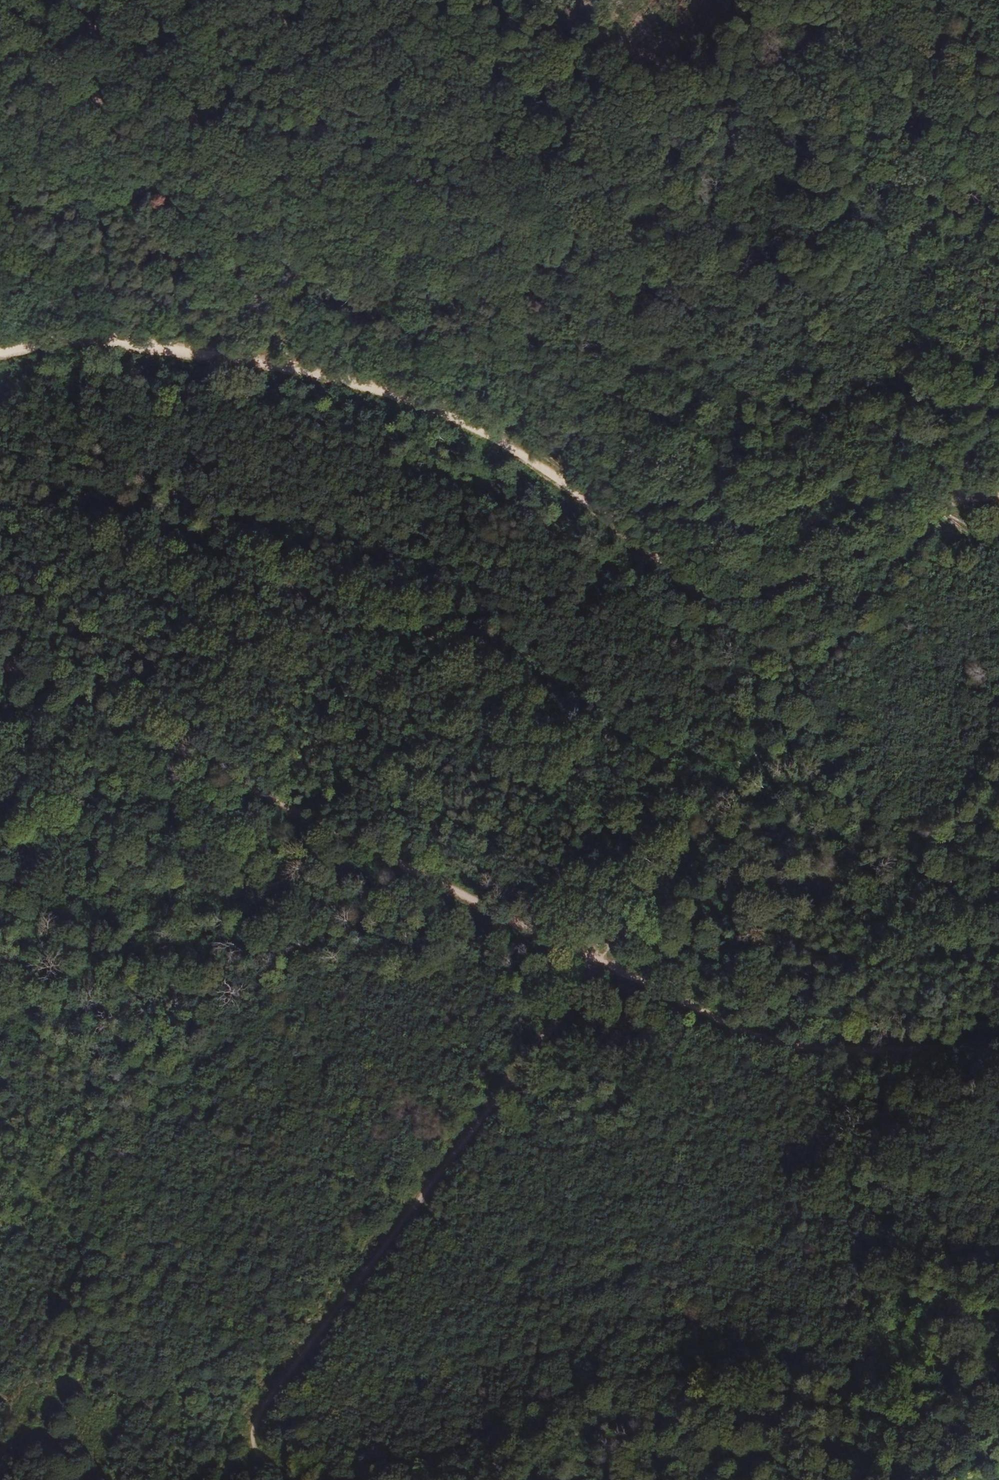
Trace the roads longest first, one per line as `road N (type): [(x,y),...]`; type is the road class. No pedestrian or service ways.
road 1 (track): [(998,1031),(946,1044),(840,1047),(746,1028),(0,662)]
road 2 (track): [(975,485),(742,604),(678,578),(541,471),(477,427),(418,403),(328,376),(167,347),(75,341),(0,352)]
road 3 (track): [(975,485),(885,0)]

